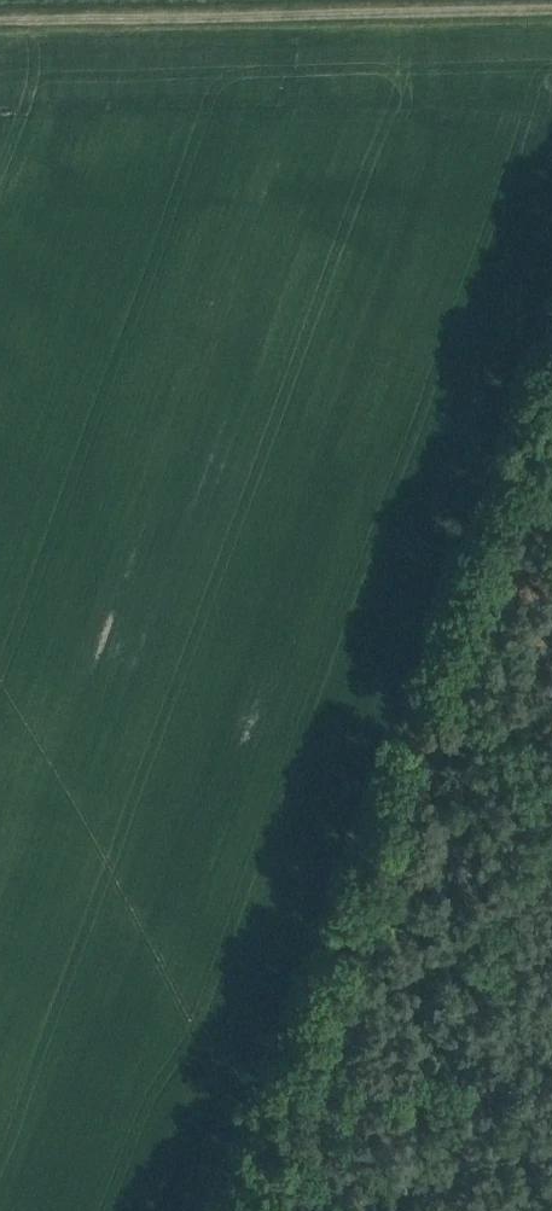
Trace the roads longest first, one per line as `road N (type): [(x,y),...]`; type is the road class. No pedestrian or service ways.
road 1 (track): [(0,21),(551,17)]

